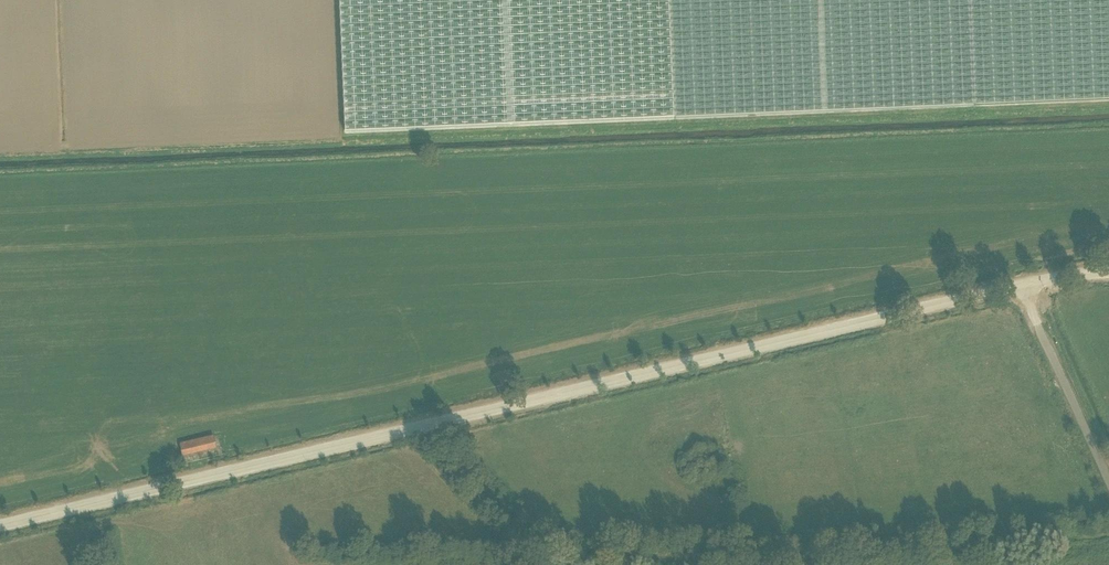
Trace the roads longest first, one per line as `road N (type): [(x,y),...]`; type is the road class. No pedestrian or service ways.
road 1 (tertiary): [(0,529),(1021,285)]
road 2 (unclassified): [(1108,476),(1021,285)]
road 3 (track): [(515,535),(423,429)]

